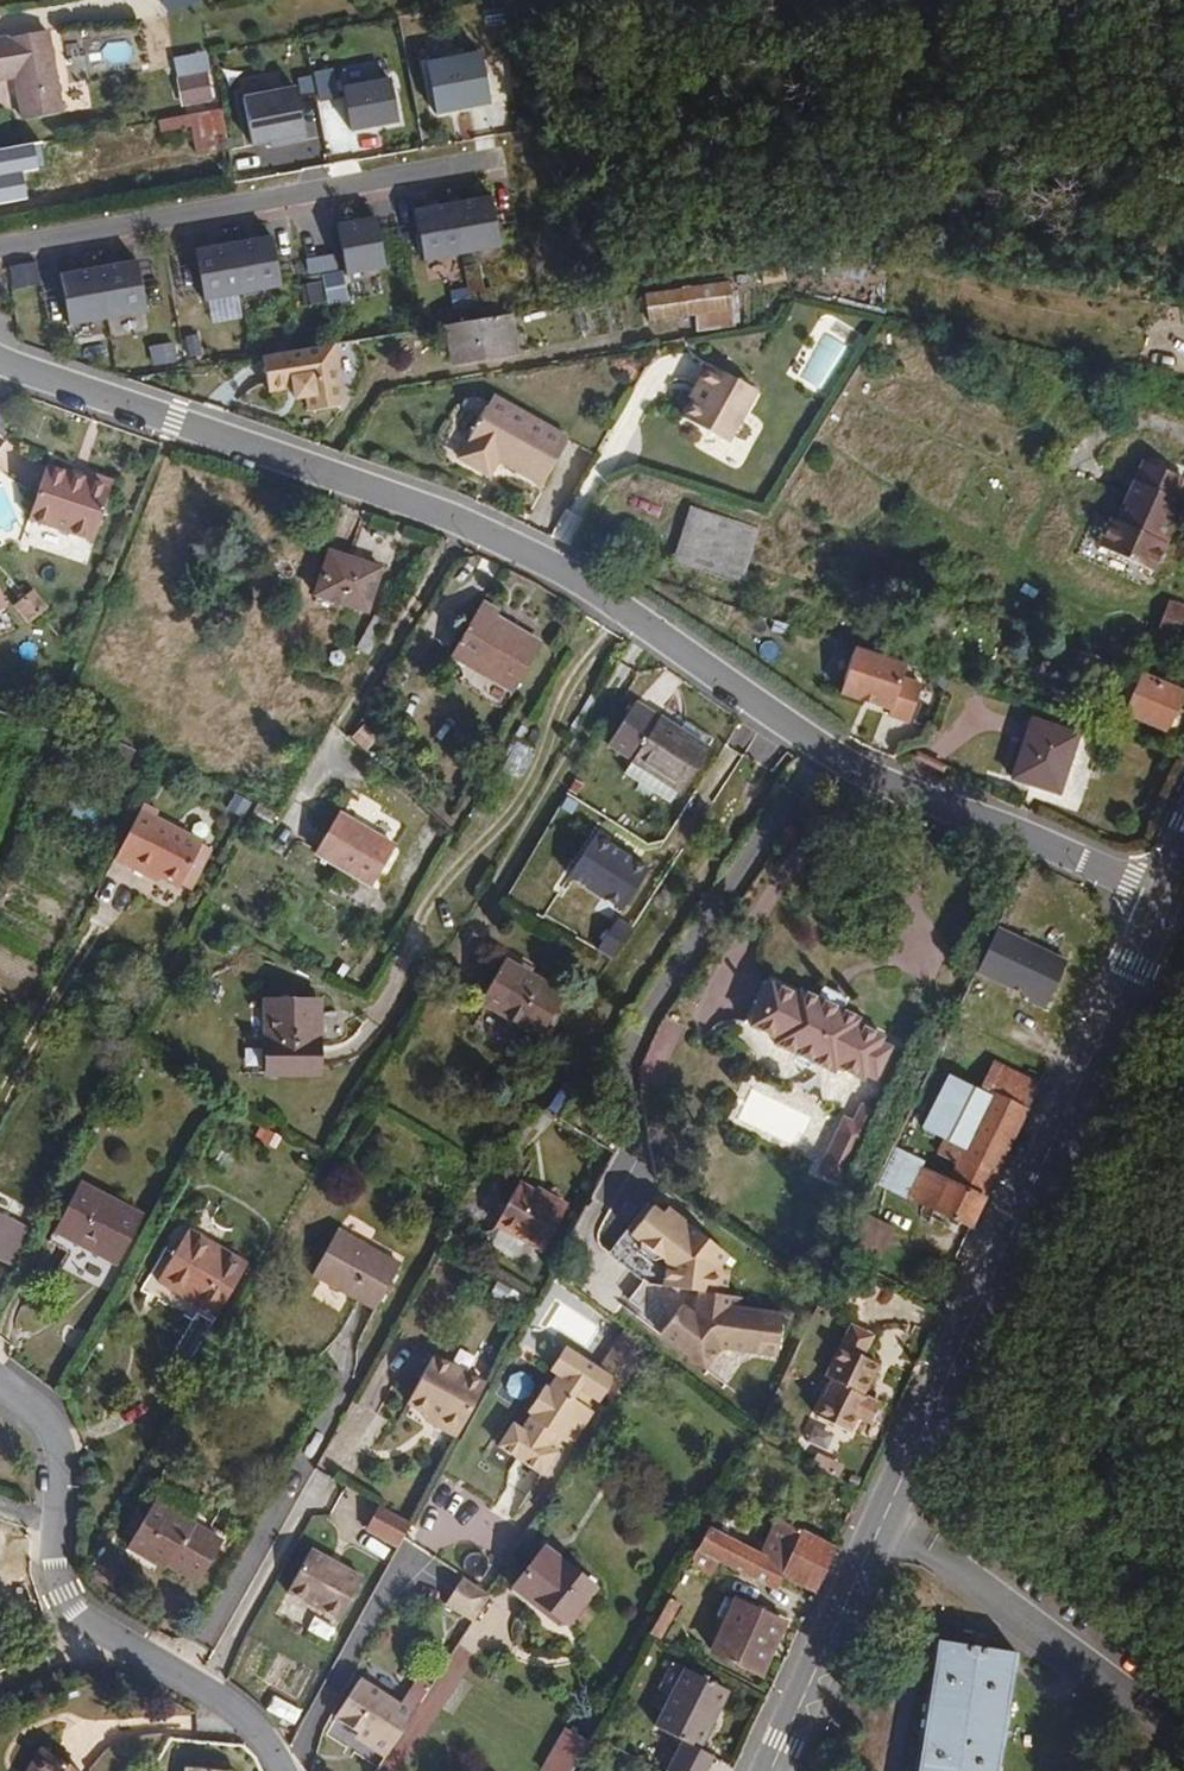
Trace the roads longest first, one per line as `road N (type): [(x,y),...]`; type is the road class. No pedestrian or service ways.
road 1 (secondary): [(1158,897),(768,1770)]
road 2 (track): [(785,723),(731,844),(555,1111),(463,1216),(409,1317)]
road 3 (residential): [(813,740),(621,1066),(633,1172),(605,1211)]
road 4 (residential): [(0,256),(522,151)]
road 5 (residential): [(291,1770),(238,1712),(95,1628),(63,1590),(56,1430),(0,1388)]
road 6 (residential): [(466,525),(7,361)]
road 7 (residential): [(813,740),(591,588),(466,525)]
road 8 (residential): [(1158,897),(928,801),(813,740)]
road 9 (residential): [(466,525),(340,726)]

